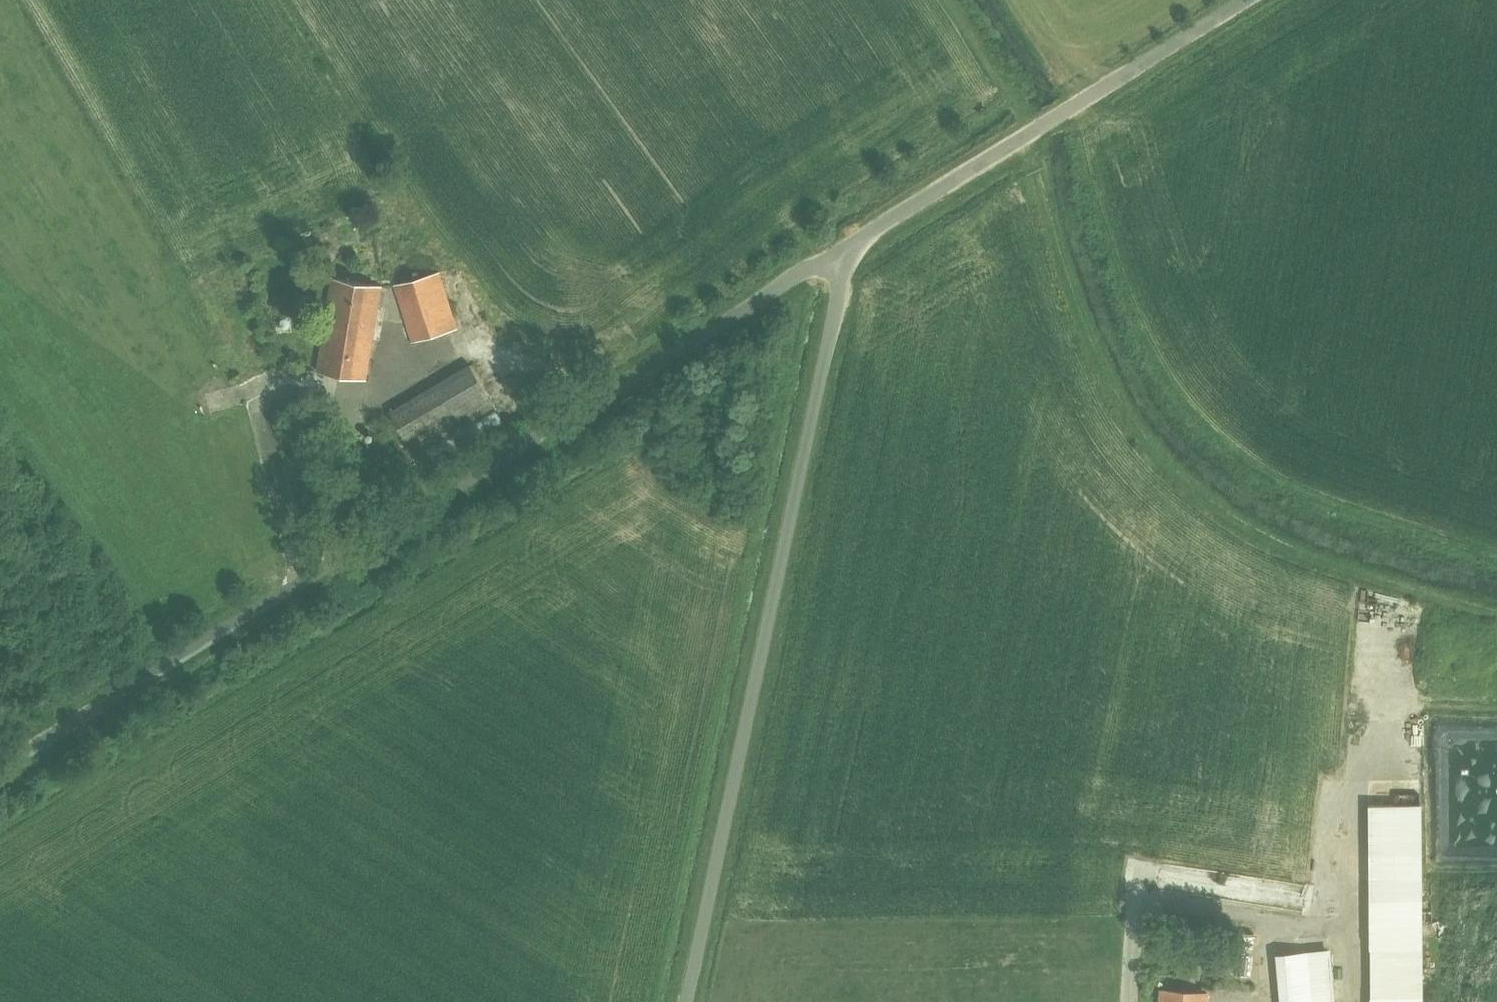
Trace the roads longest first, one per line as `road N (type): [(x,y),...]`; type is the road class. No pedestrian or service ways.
road 1 (unclassified): [(0,774),(849,250)]
road 2 (track): [(1496,617),(1277,544),(1171,471),(1085,334),(1019,115),(957,0)]
road 3 (unclassified): [(689,1001),(849,250)]
road 4 (unclassified): [(849,250),(1250,0)]

